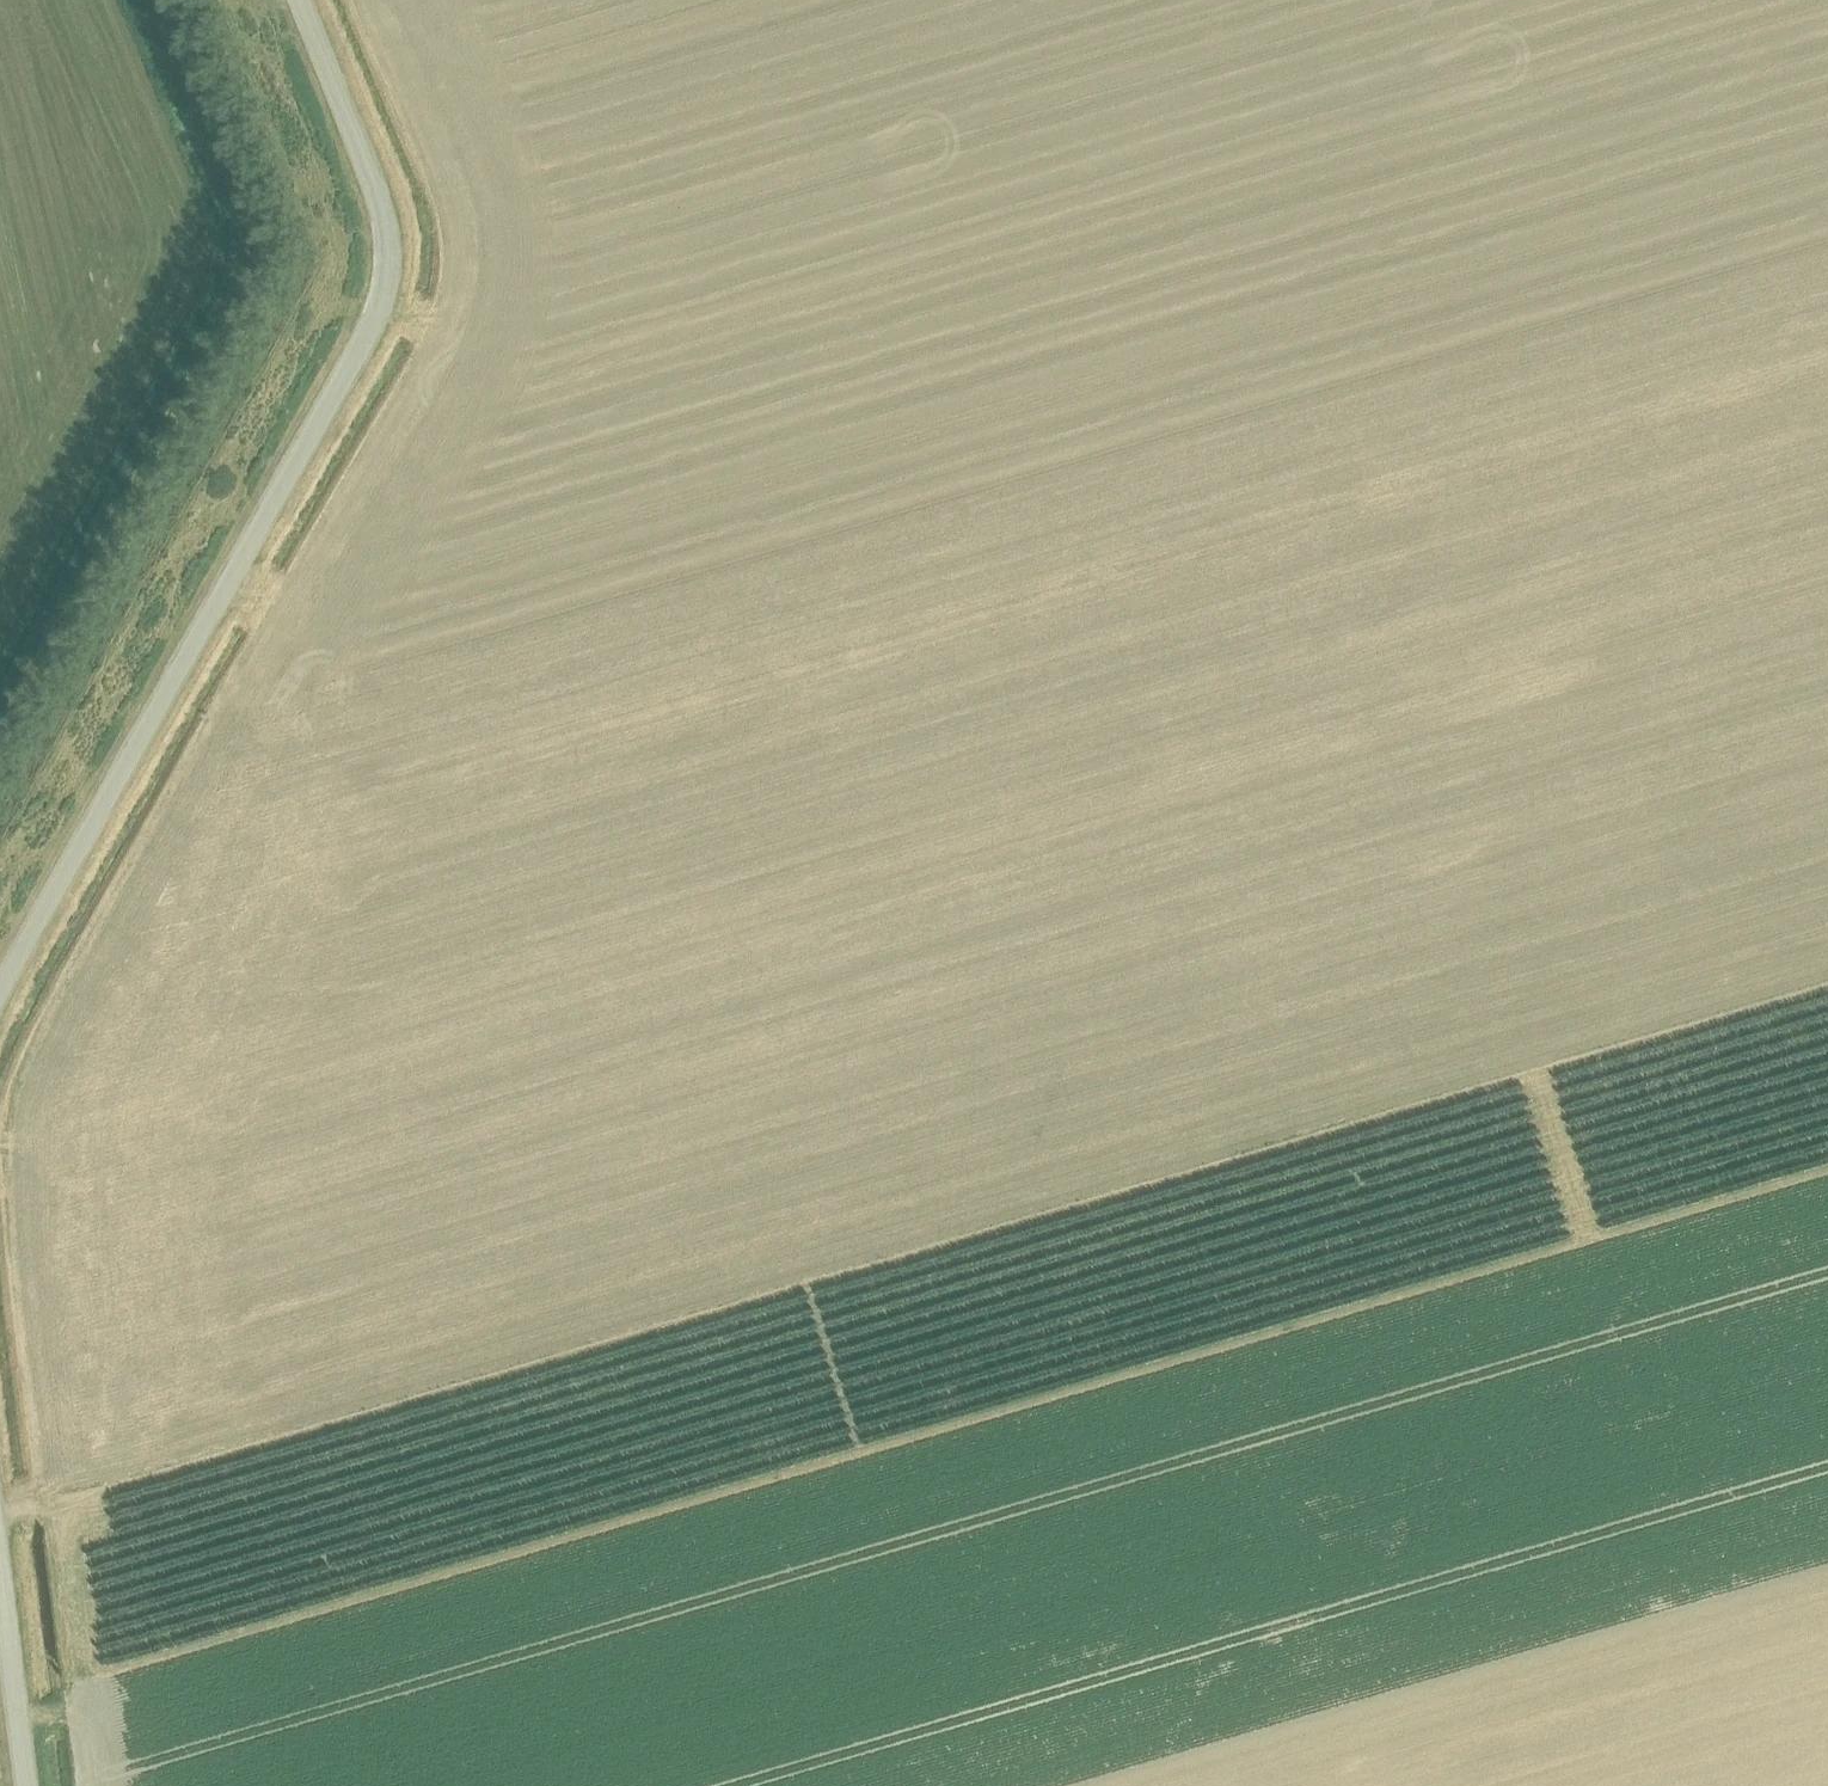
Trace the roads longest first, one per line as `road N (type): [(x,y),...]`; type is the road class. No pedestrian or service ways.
road 1 (unclassified): [(0,991),(381,302),(387,232),(298,0)]
road 2 (unclassified): [(27,1785),(0,1564)]

